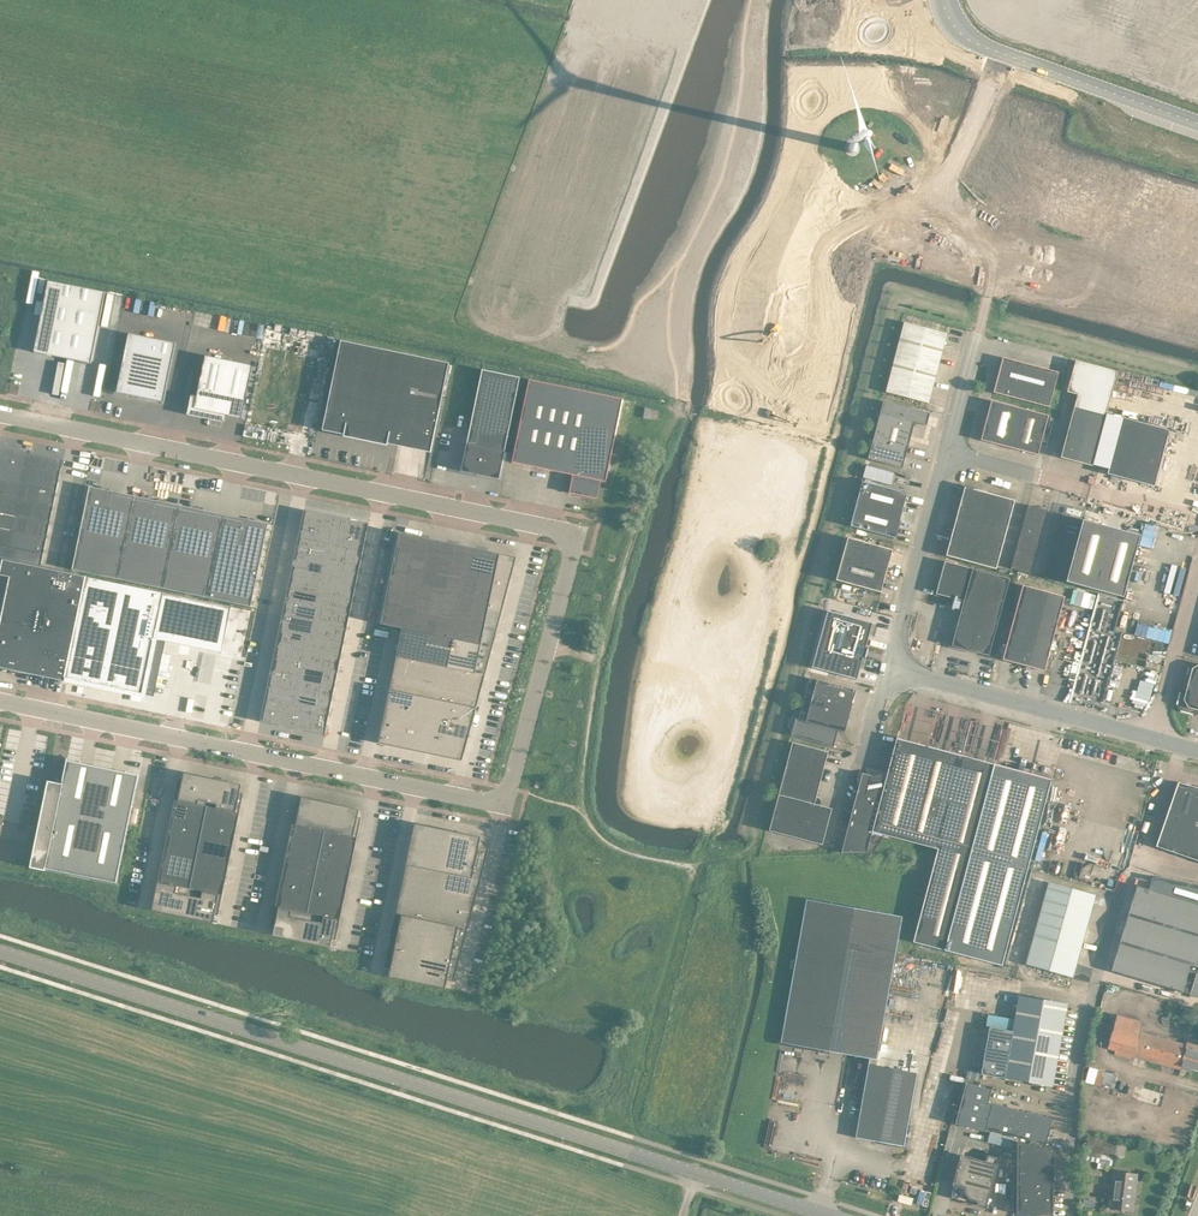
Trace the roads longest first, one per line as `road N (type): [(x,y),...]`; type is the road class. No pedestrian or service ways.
road 1 (unclassified): [(0,701),(497,800),(509,791),(572,551),(557,528),(0,413)]
road 2 (tertiary): [(833,1215),(0,951)]
road 3 (tertiary): [(96,0),(384,54),(420,40),(445,0)]
road 4 (unclassified): [(1197,750),(888,668)]
road 5 (track): [(664,411),(602,648),(591,656),(547,645)]
road 6 (tertiary): [(1197,124),(983,45),(954,27),(941,0)]
road 7 (unclassified): [(888,668),(947,450)]
road 8 (unclassified): [(1071,1215),(1071,1106),(1091,991)]
road 9 (unclassified): [(1084,487),(947,450)]

